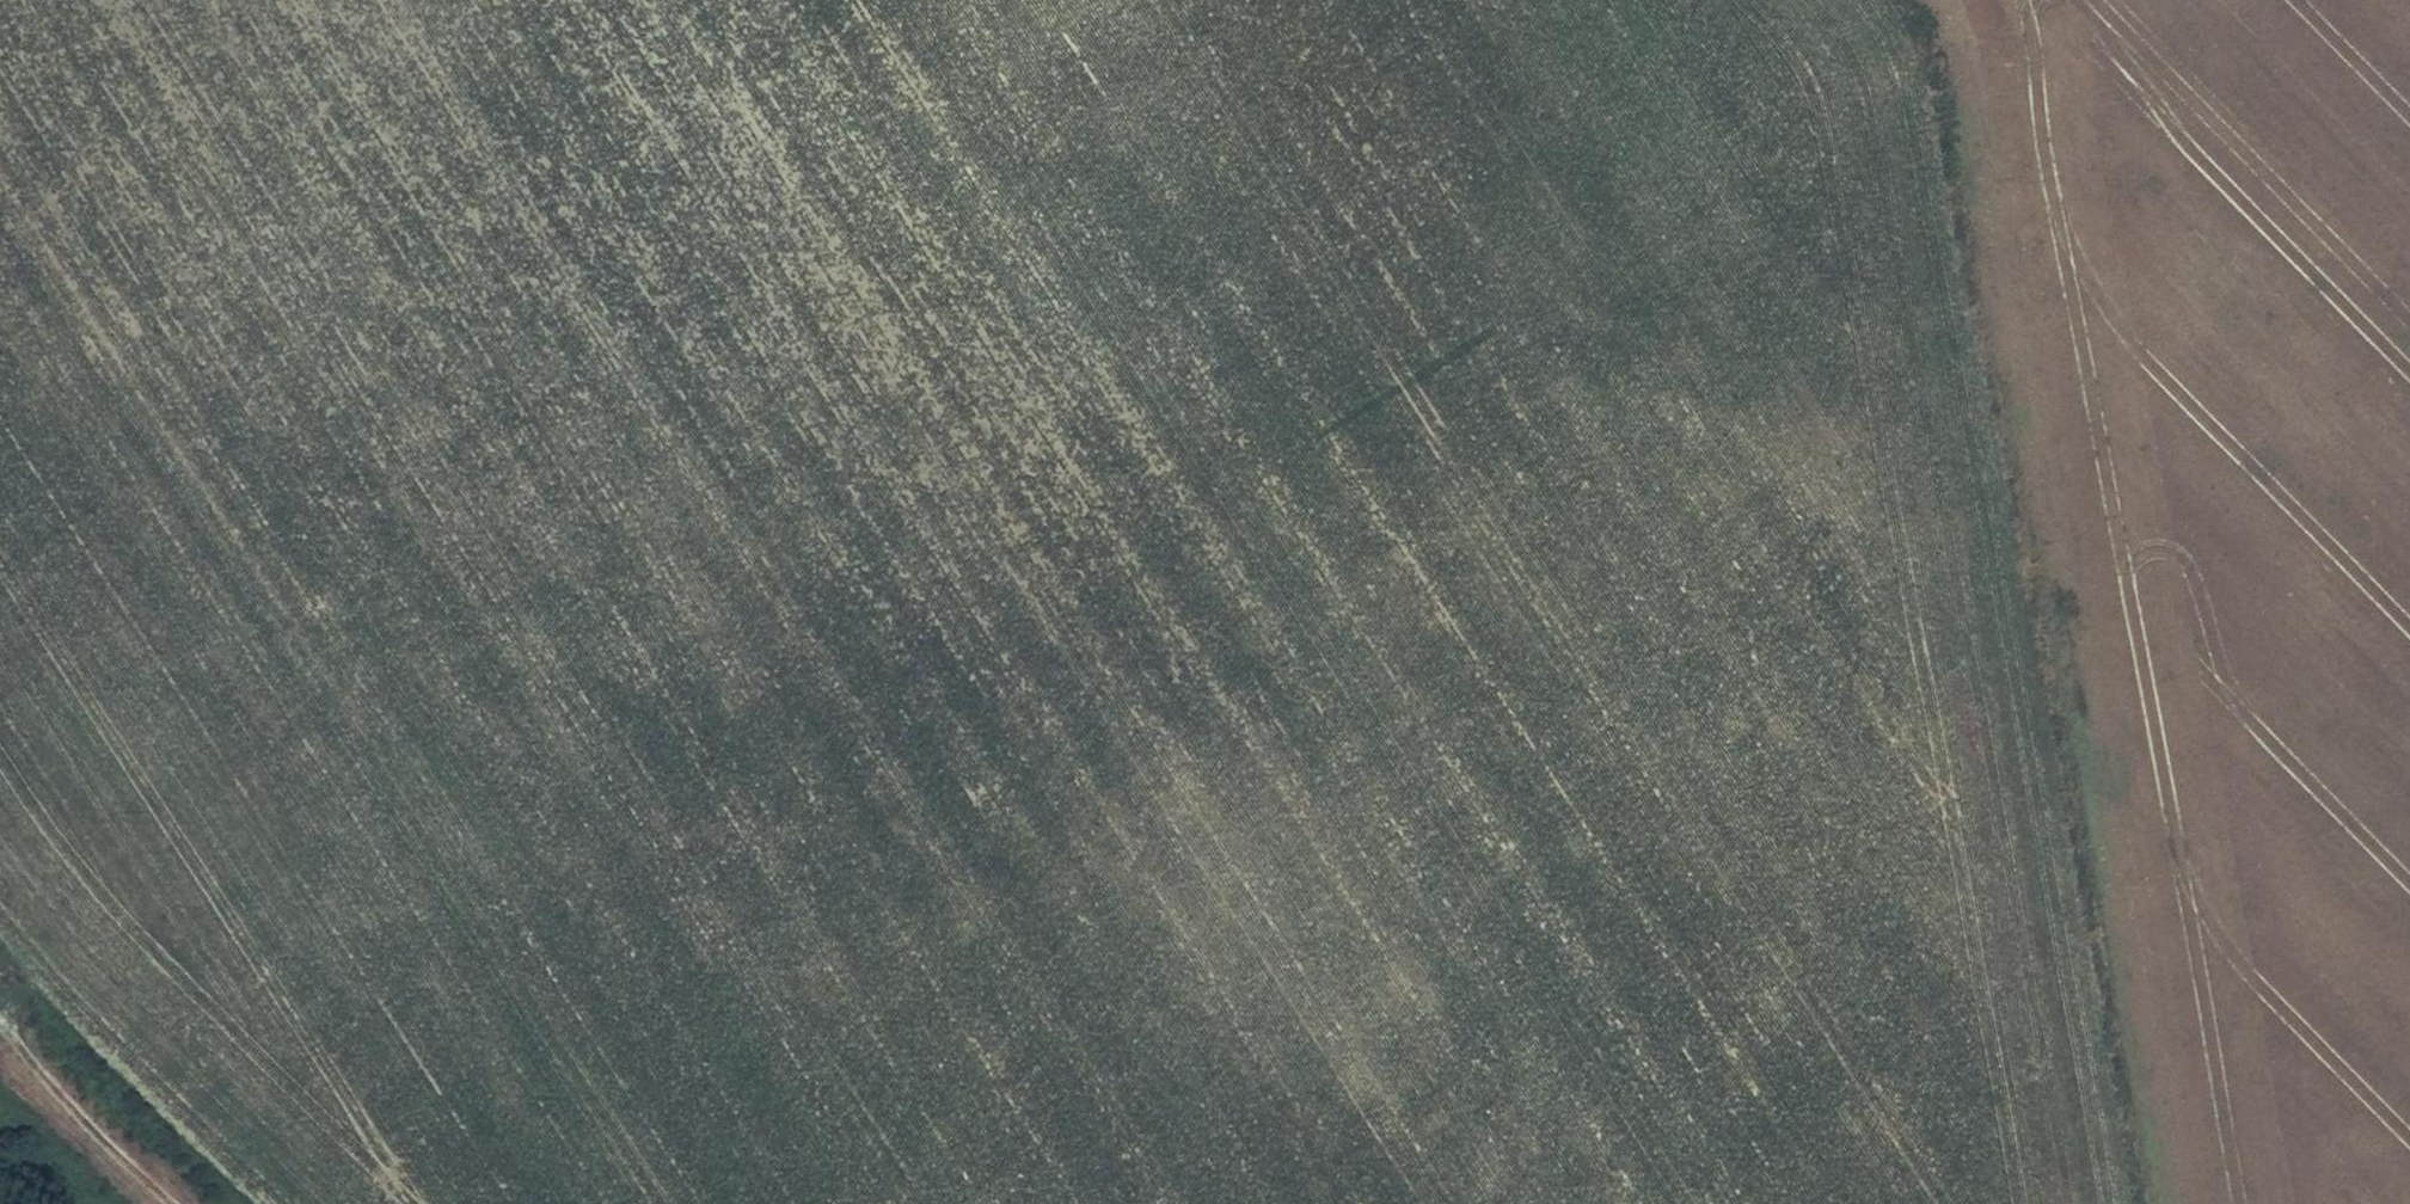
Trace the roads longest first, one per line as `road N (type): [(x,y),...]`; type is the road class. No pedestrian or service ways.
road 1 (track): [(187,1203),(37,1068),(0,1018)]

